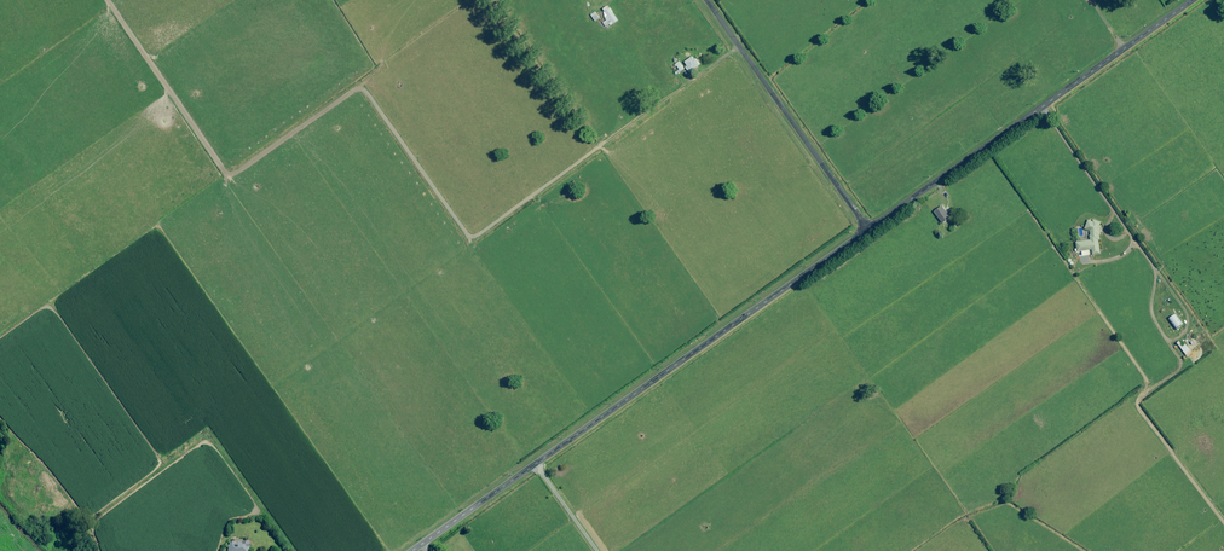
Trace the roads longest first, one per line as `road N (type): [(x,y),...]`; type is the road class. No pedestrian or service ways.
road 1 (track): [(112,0),(231,172),(361,82),(469,236),(735,44)]
road 2 (unclassified): [(413,550),(868,230)]
road 3 (unclassified): [(868,230),(1193,0)]
road 4 (unclassified): [(704,0),(868,230)]

